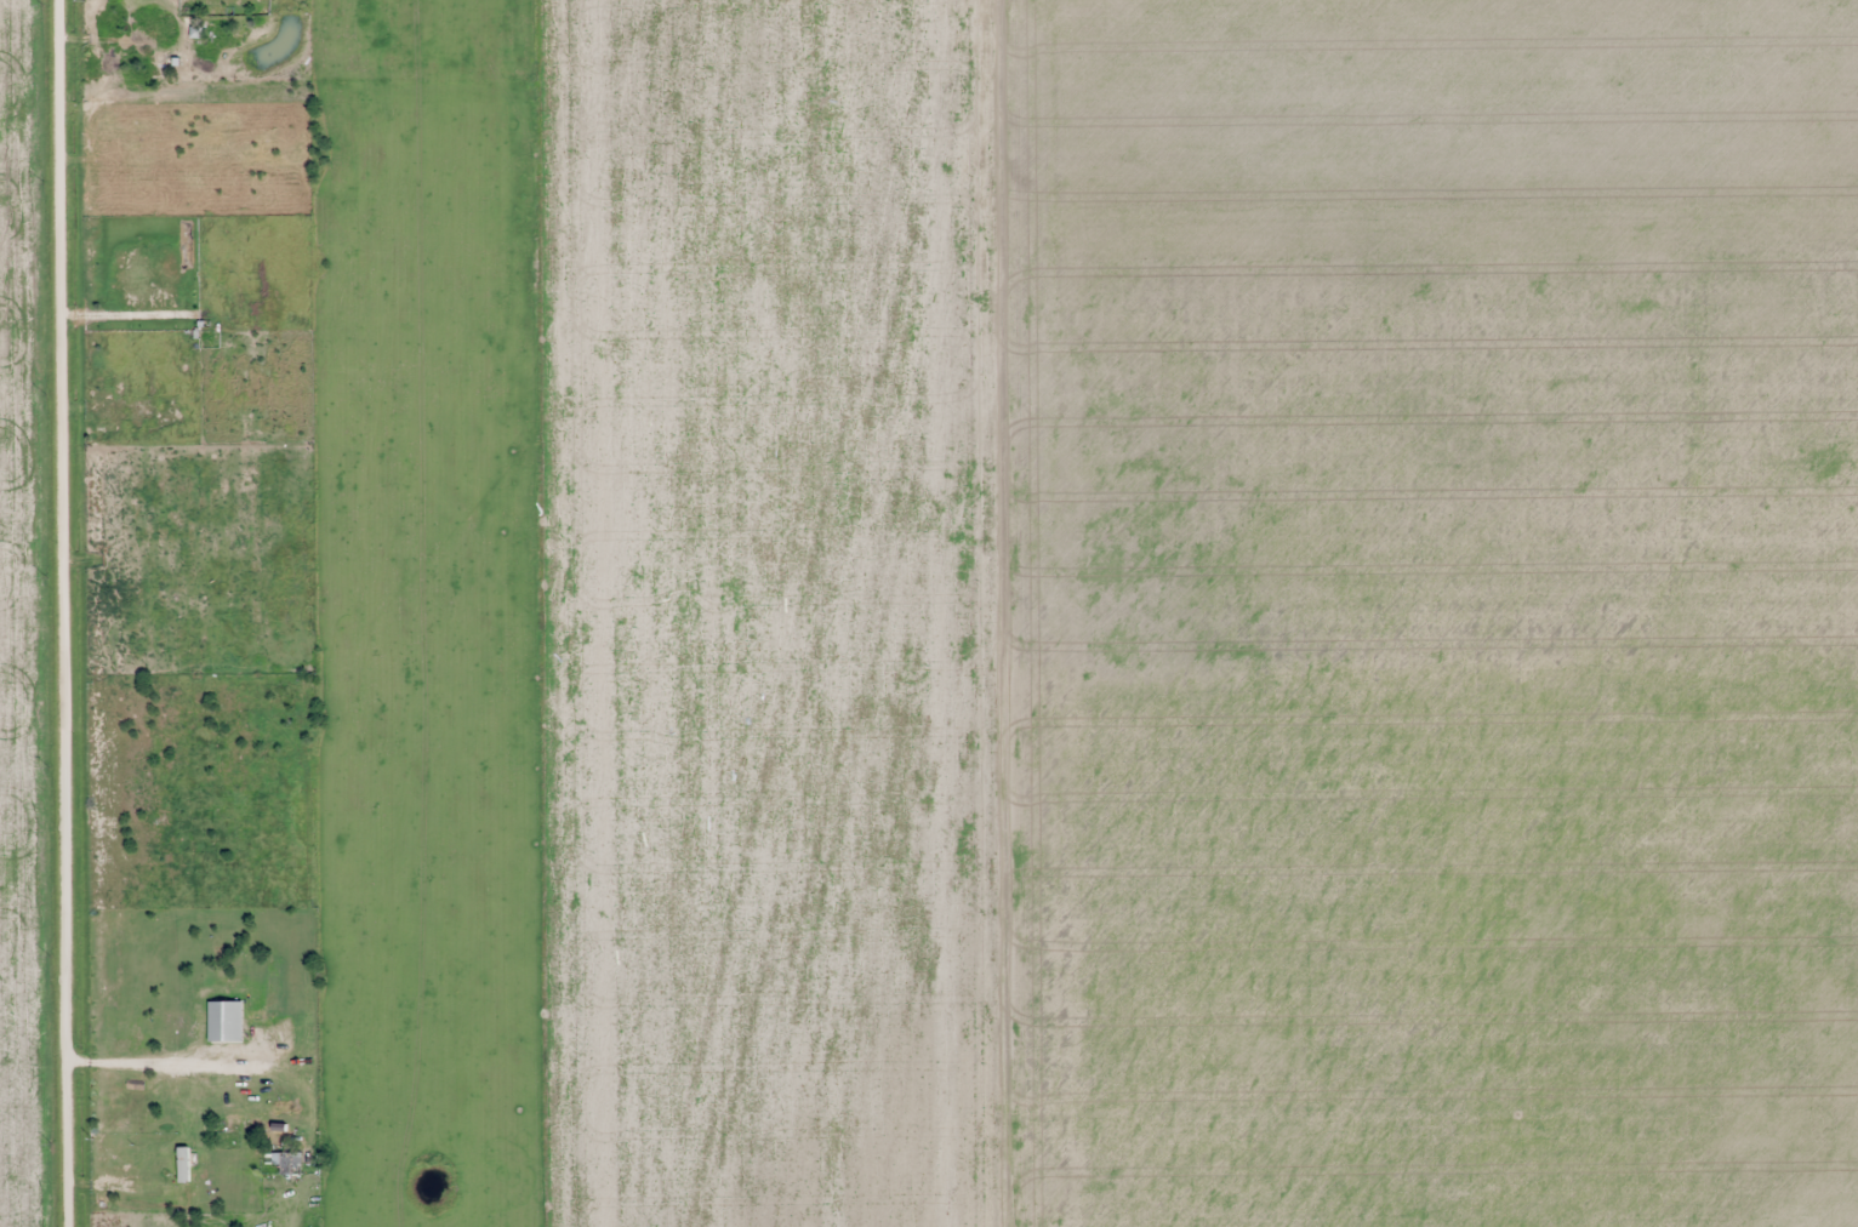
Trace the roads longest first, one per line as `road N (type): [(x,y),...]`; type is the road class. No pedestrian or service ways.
road 1 (track): [(46,1226),(65,0)]

